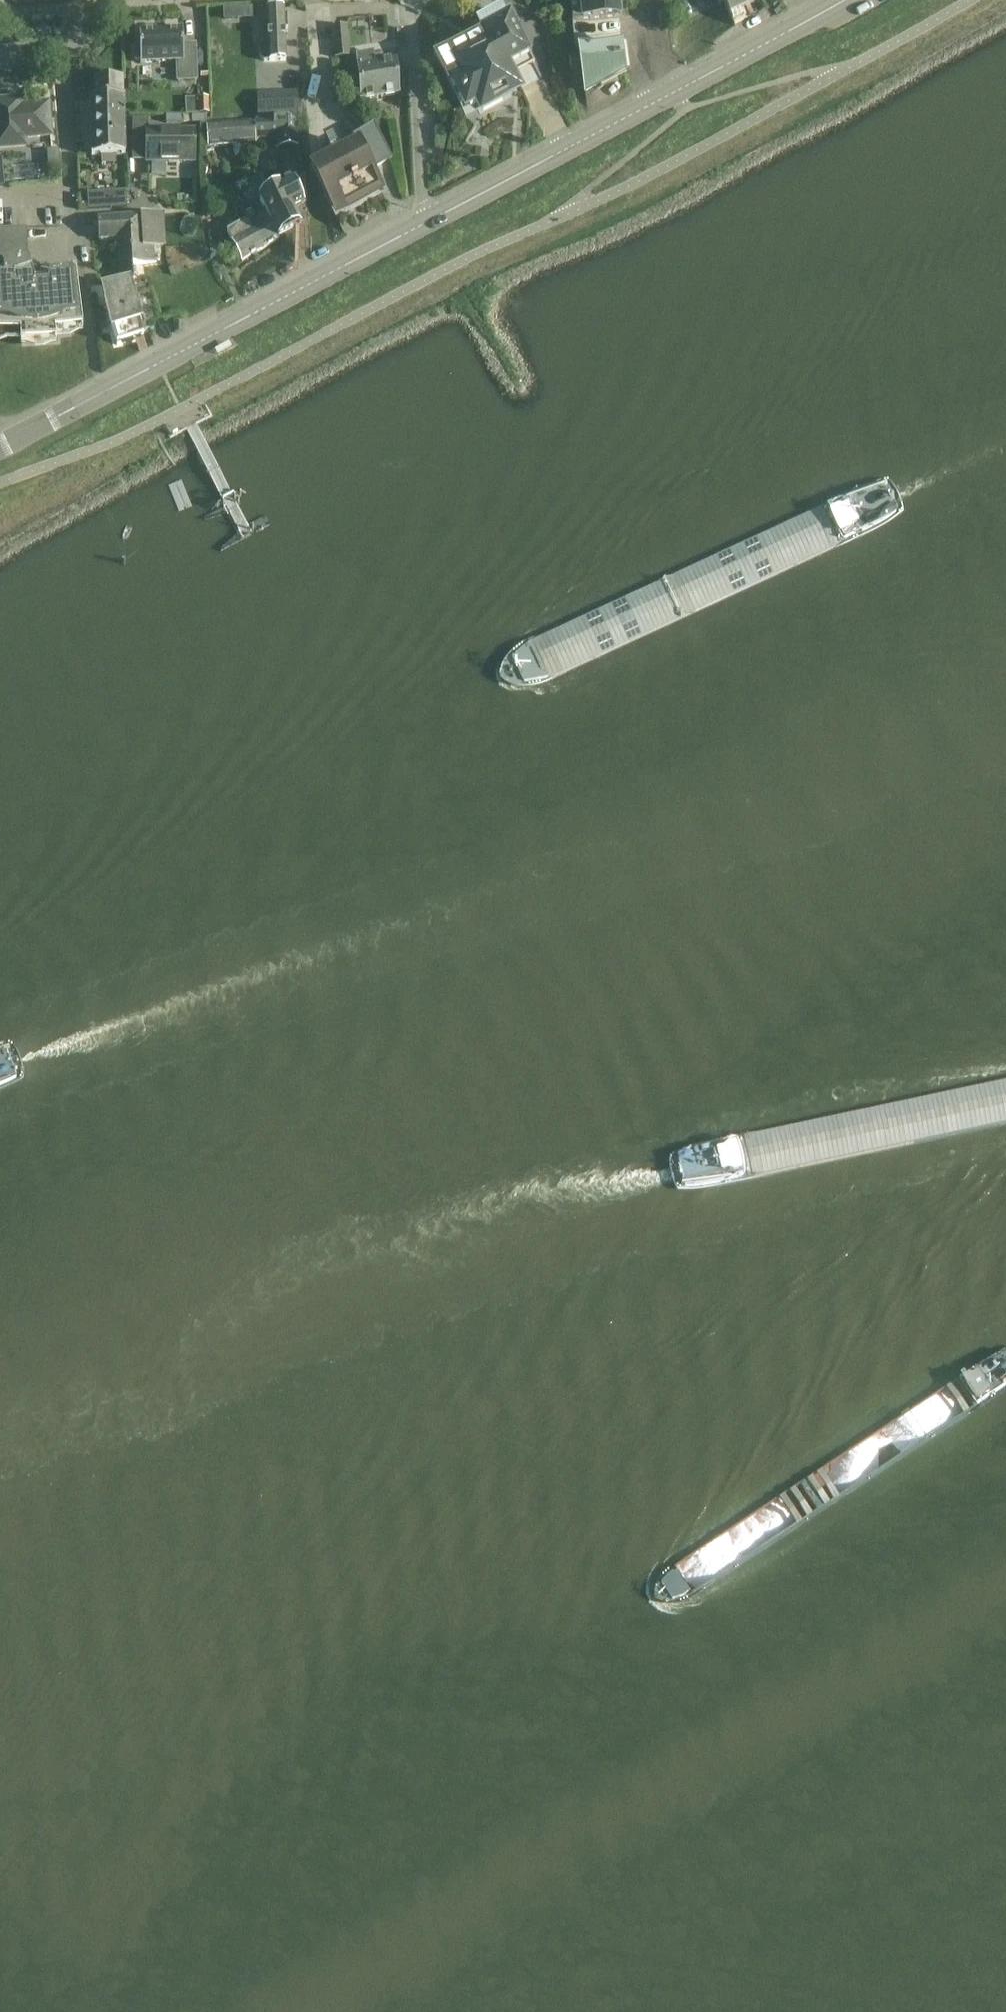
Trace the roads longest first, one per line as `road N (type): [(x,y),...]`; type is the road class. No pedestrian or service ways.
road 1 (tertiary): [(0,448),(844,0)]
road 2 (residential): [(0,56),(61,49),(88,31),(101,0)]

